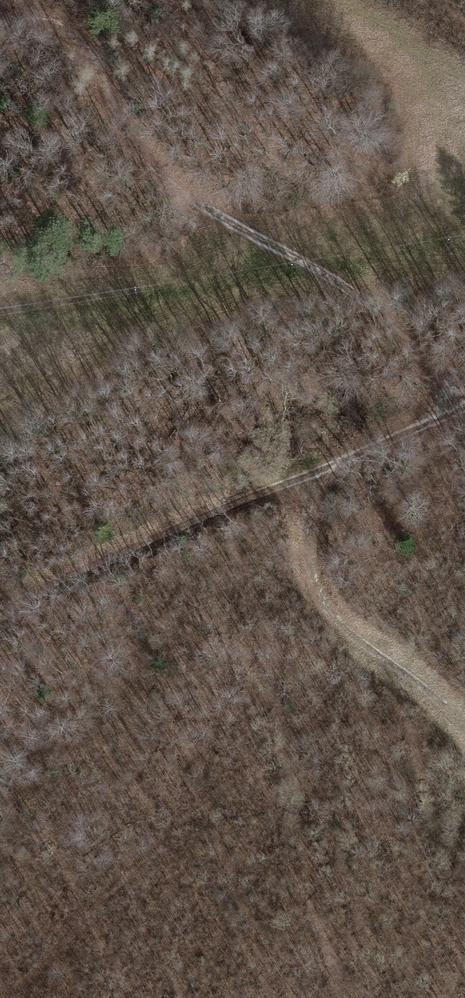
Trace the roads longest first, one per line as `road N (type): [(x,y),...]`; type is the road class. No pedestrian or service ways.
road 1 (track): [(0,32),(20,22),(70,32),(96,63),(125,131),(196,201),(369,304),(464,396)]
road 2 (track): [(464,403),(320,473),(156,532),(0,602)]
road 3 (track): [(320,473),(313,548),(381,650),(464,724)]

